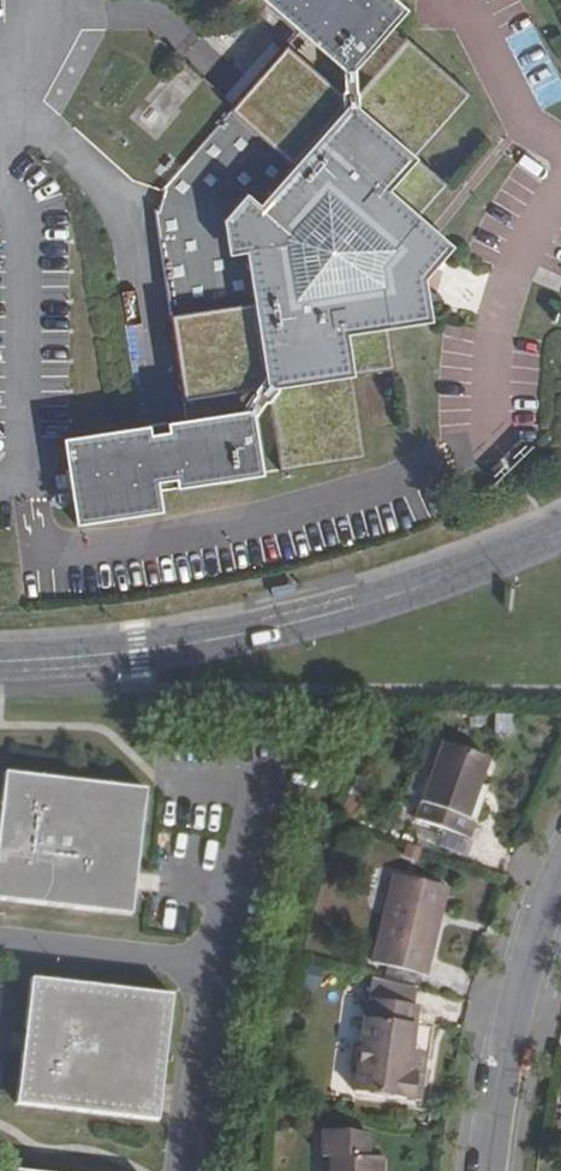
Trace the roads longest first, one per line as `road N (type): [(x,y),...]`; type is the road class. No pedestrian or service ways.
road 1 (secondary): [(0,662),(262,631),(428,585),(560,533)]
road 2 (residential): [(560,874),(524,985),(489,1170)]

